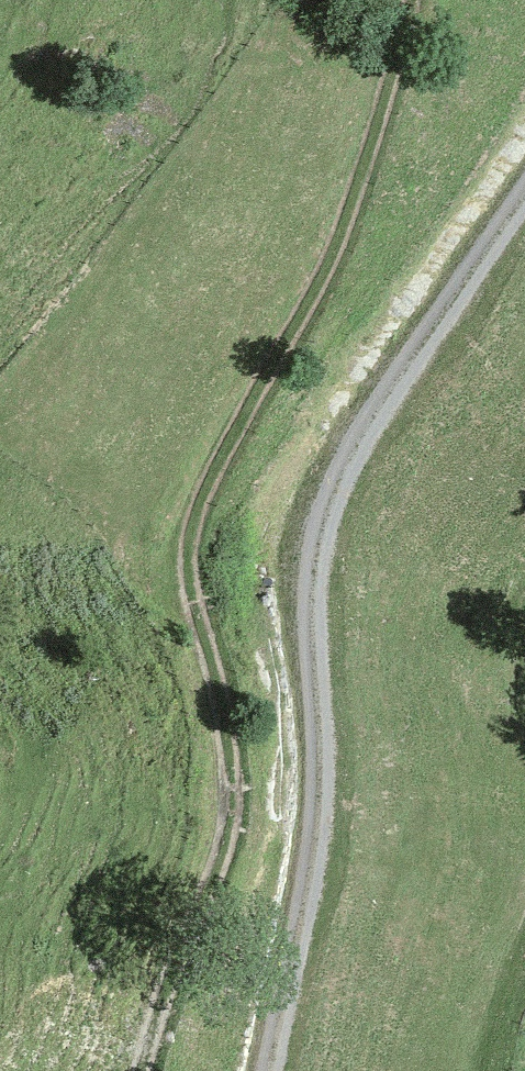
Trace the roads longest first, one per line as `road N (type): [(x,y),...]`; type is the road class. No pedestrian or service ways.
road 1 (track): [(140,1070),(236,834),(233,713),(191,573),(195,529),(327,275),(362,186),(408,0)]
road 2 (track): [(257,1070),(299,915),(321,733),(303,532),(385,384),(524,178)]

